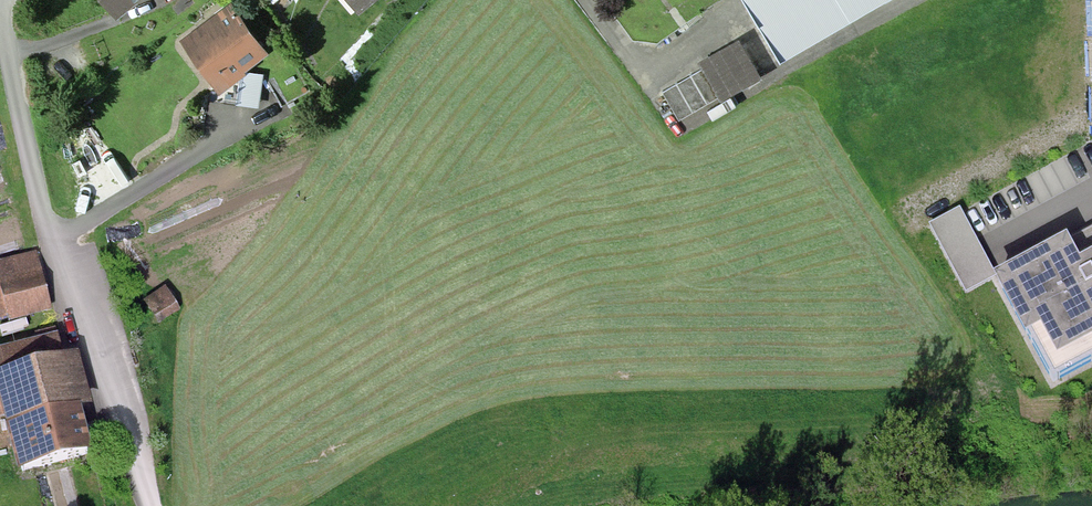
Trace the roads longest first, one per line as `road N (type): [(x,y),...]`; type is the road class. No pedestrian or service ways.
road 1 (residential): [(0,2),(55,238),(154,505)]

